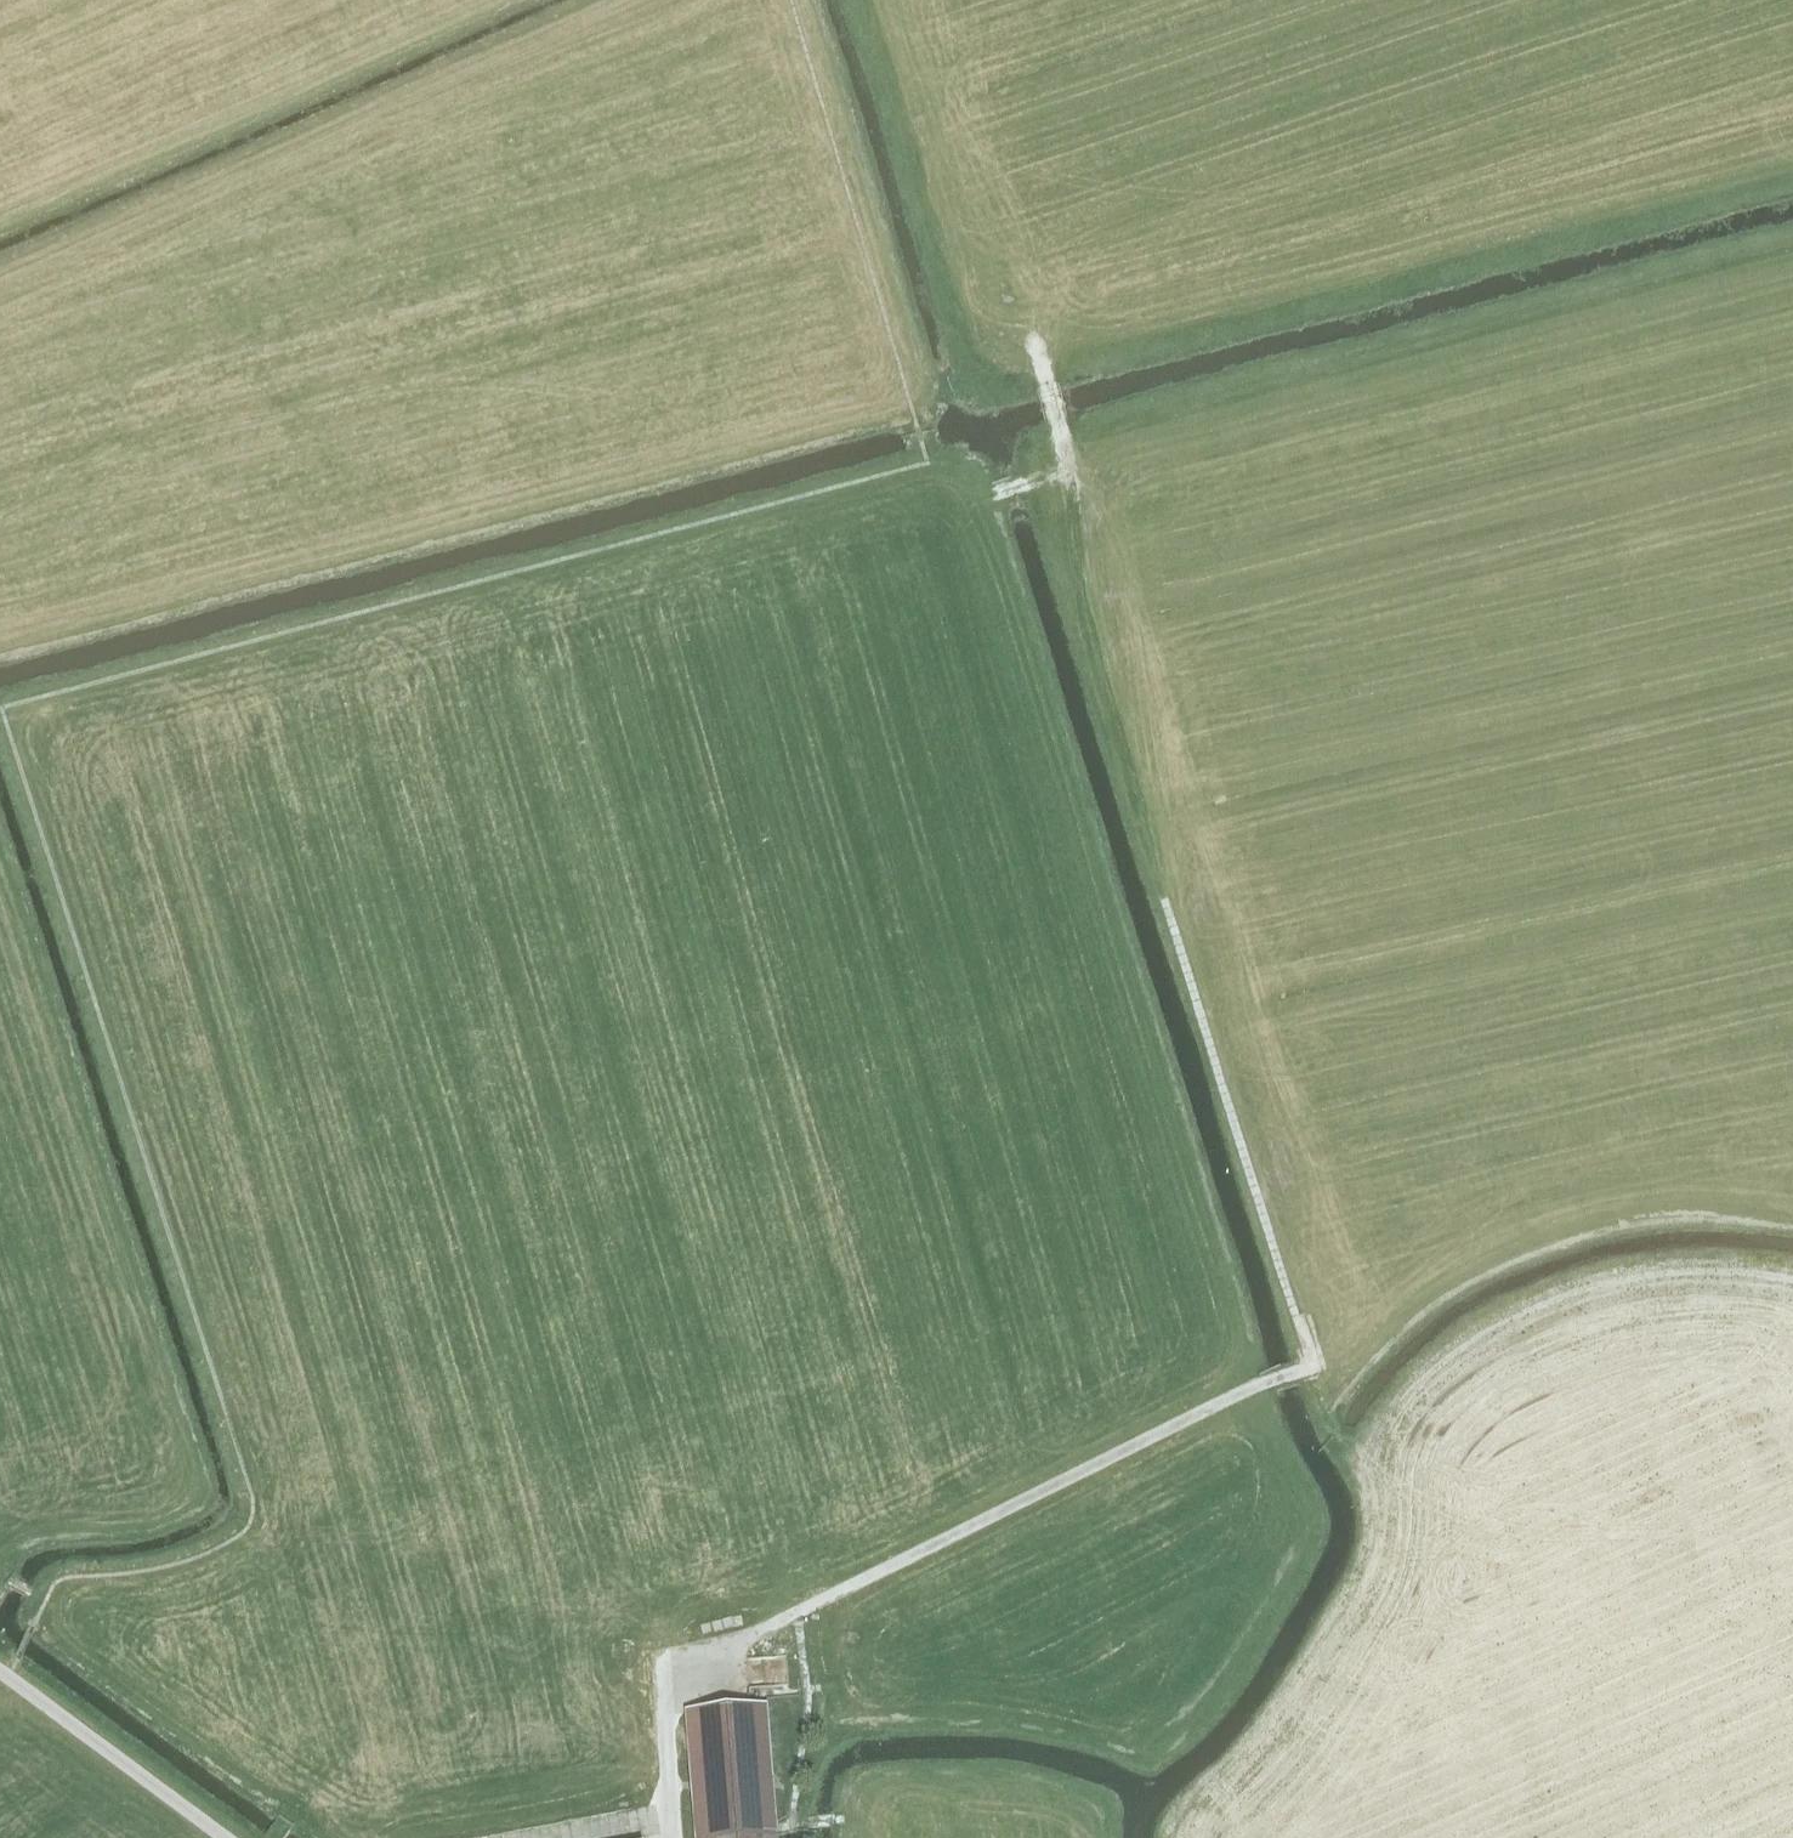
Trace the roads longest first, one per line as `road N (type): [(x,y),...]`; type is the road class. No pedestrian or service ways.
road 1 (track): [(1300,1320),(1143,823)]
road 2 (unclassified): [(224,1837),(0,1671)]

